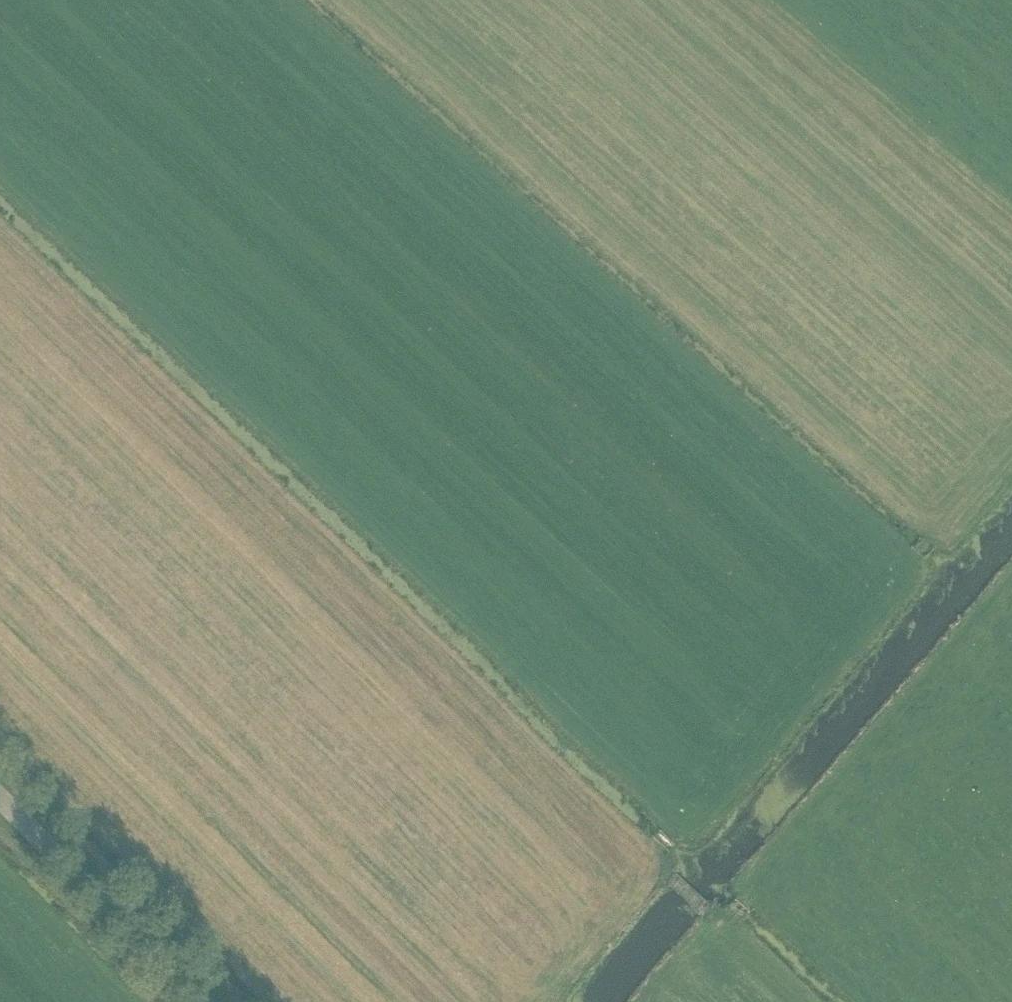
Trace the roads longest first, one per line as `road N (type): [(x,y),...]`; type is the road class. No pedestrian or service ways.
road 1 (tertiary): [(200,1001),(0,800)]

